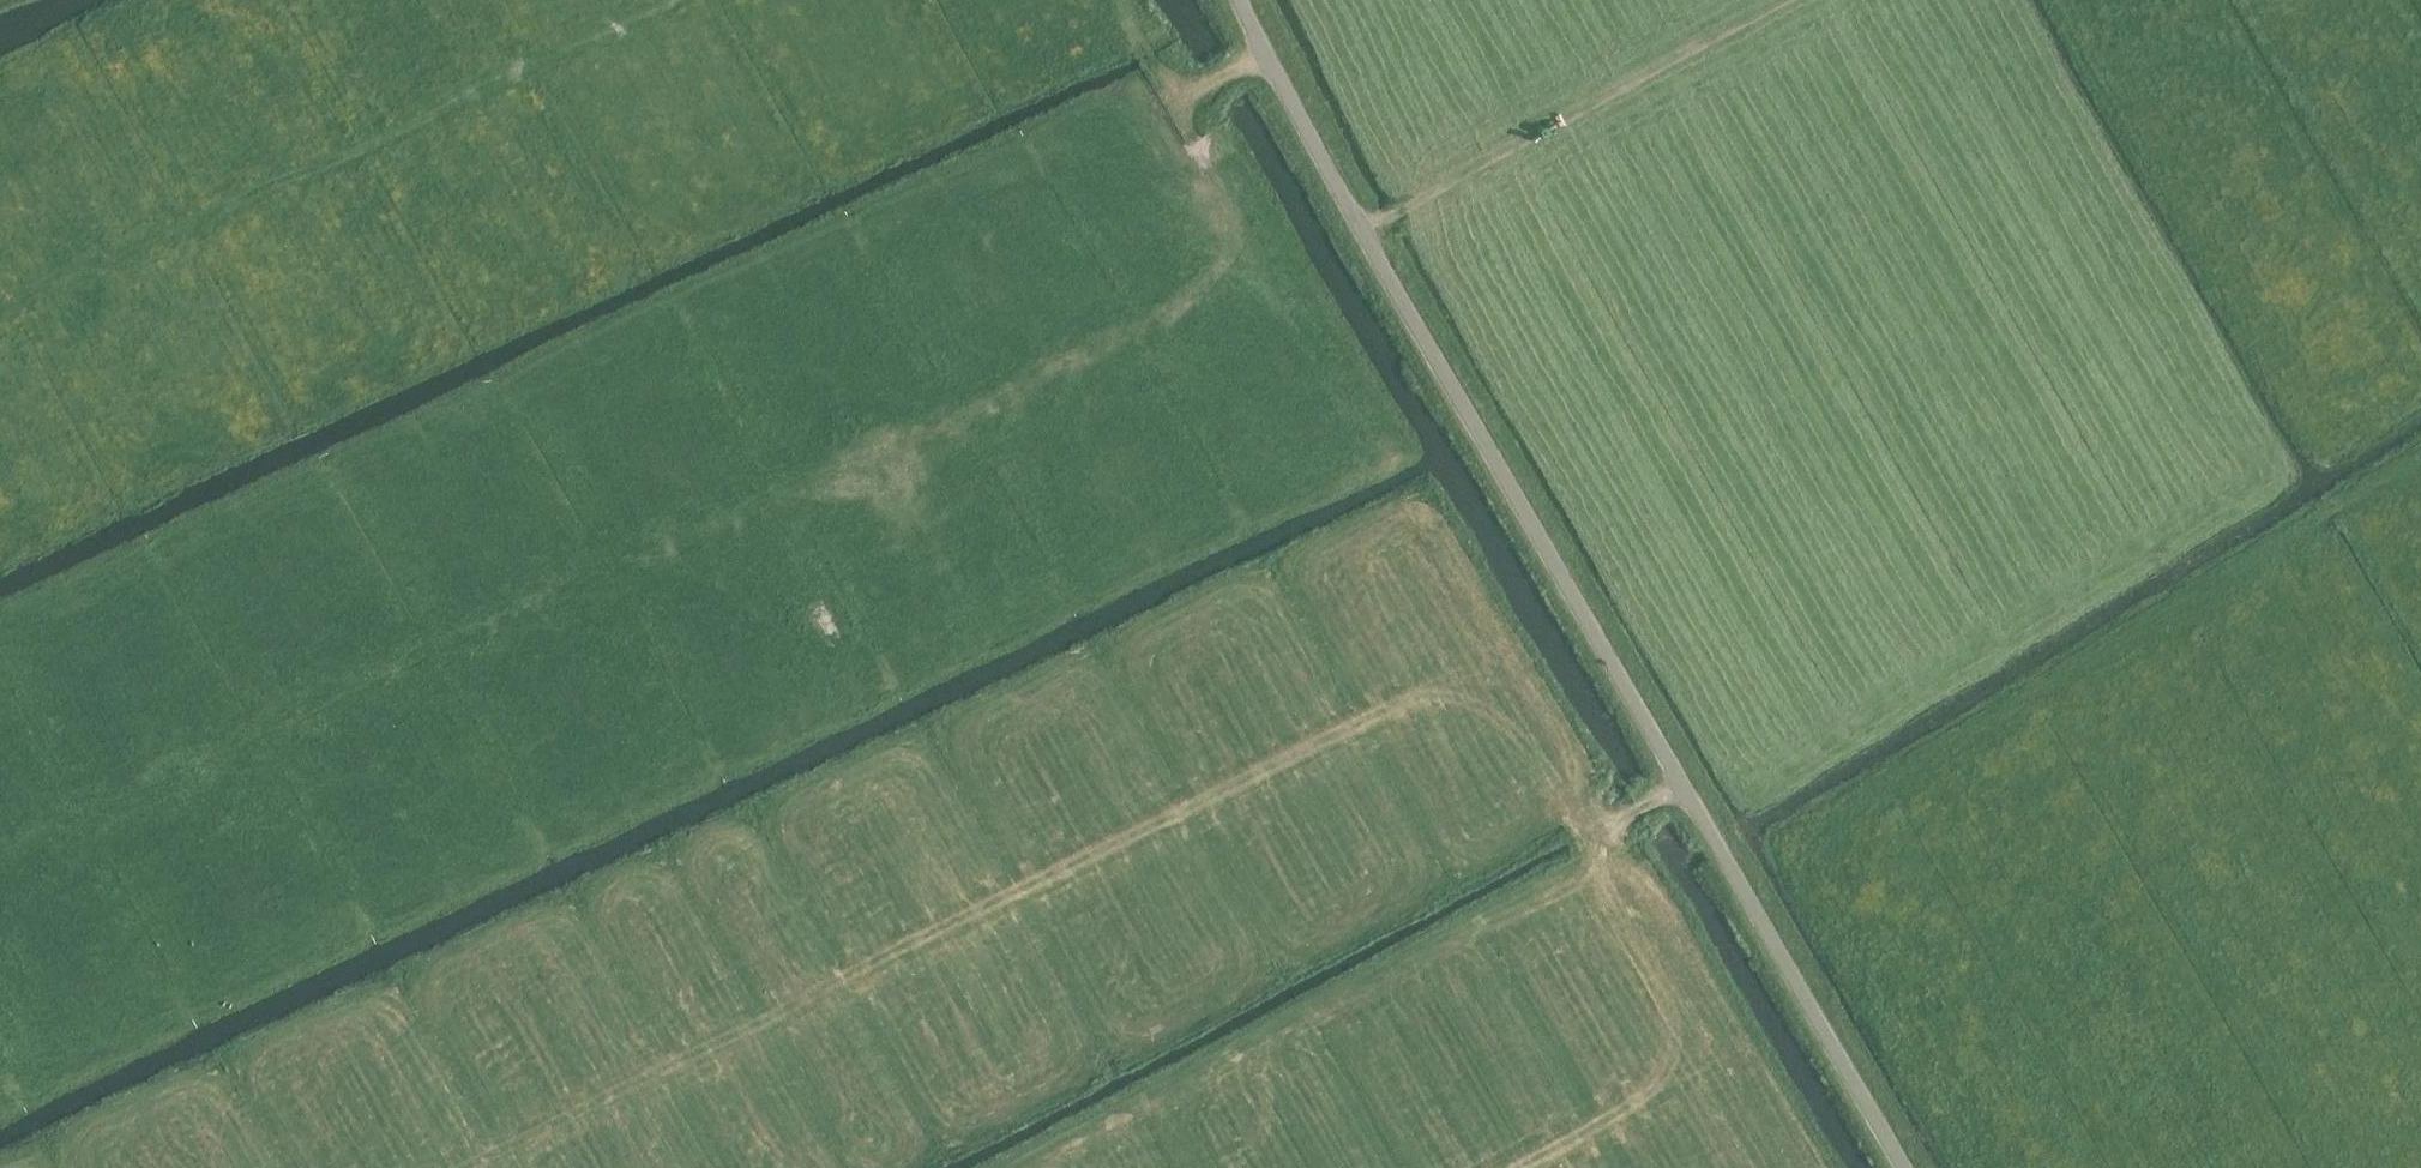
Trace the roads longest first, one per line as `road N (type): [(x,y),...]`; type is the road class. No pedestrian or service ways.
road 1 (unclassified): [(1904,1167),(1367,242),(1244,0)]
road 2 (track): [(1787,0),(1361,230)]

